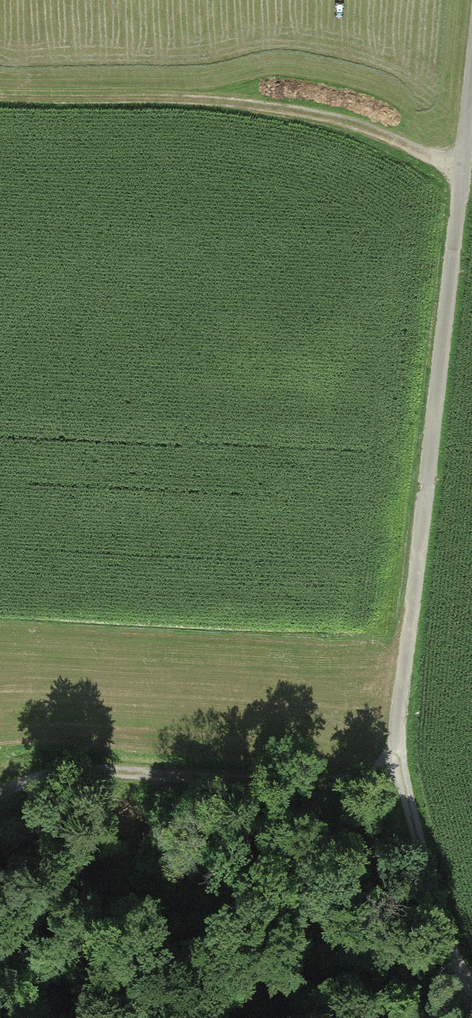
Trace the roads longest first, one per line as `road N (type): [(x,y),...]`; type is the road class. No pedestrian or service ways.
road 1 (track): [(471,69),(392,773),(451,970),(439,1017)]
road 2 (track): [(0,89),(311,113),(471,170)]
road 3 (track): [(392,773),(316,789),(63,775),(0,794)]
road 4 (track): [(274,1017),(339,844)]

